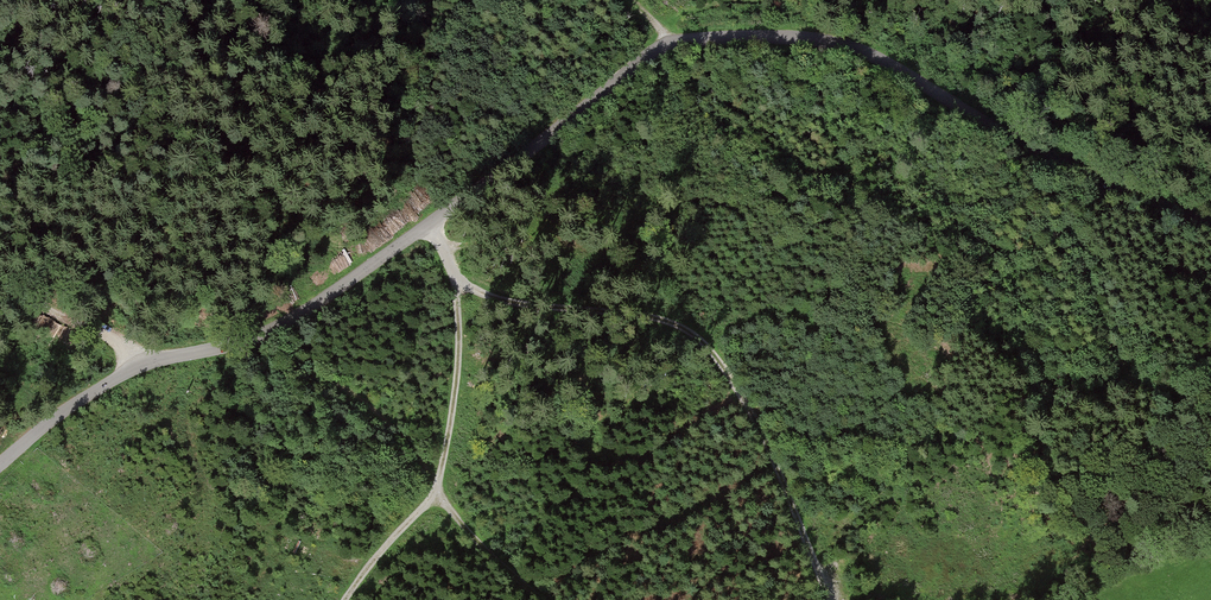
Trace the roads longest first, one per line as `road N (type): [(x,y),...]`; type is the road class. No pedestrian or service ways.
road 1 (unclassified): [(0,464),(127,371),(253,339),(323,299),(672,43),(811,39),(865,54),(1129,200),(1210,226)]
road 2 (track): [(829,599),(765,441),(737,386),(698,335),(648,315),(526,303),(456,280)]
road 3 (track): [(224,347),(355,394),(389,425),(446,504),(543,599)]
road 4 (track): [(431,224),(456,280),(459,322),(455,401),(437,488),(348,599)]
road 5 (track): [(0,295),(152,360)]

